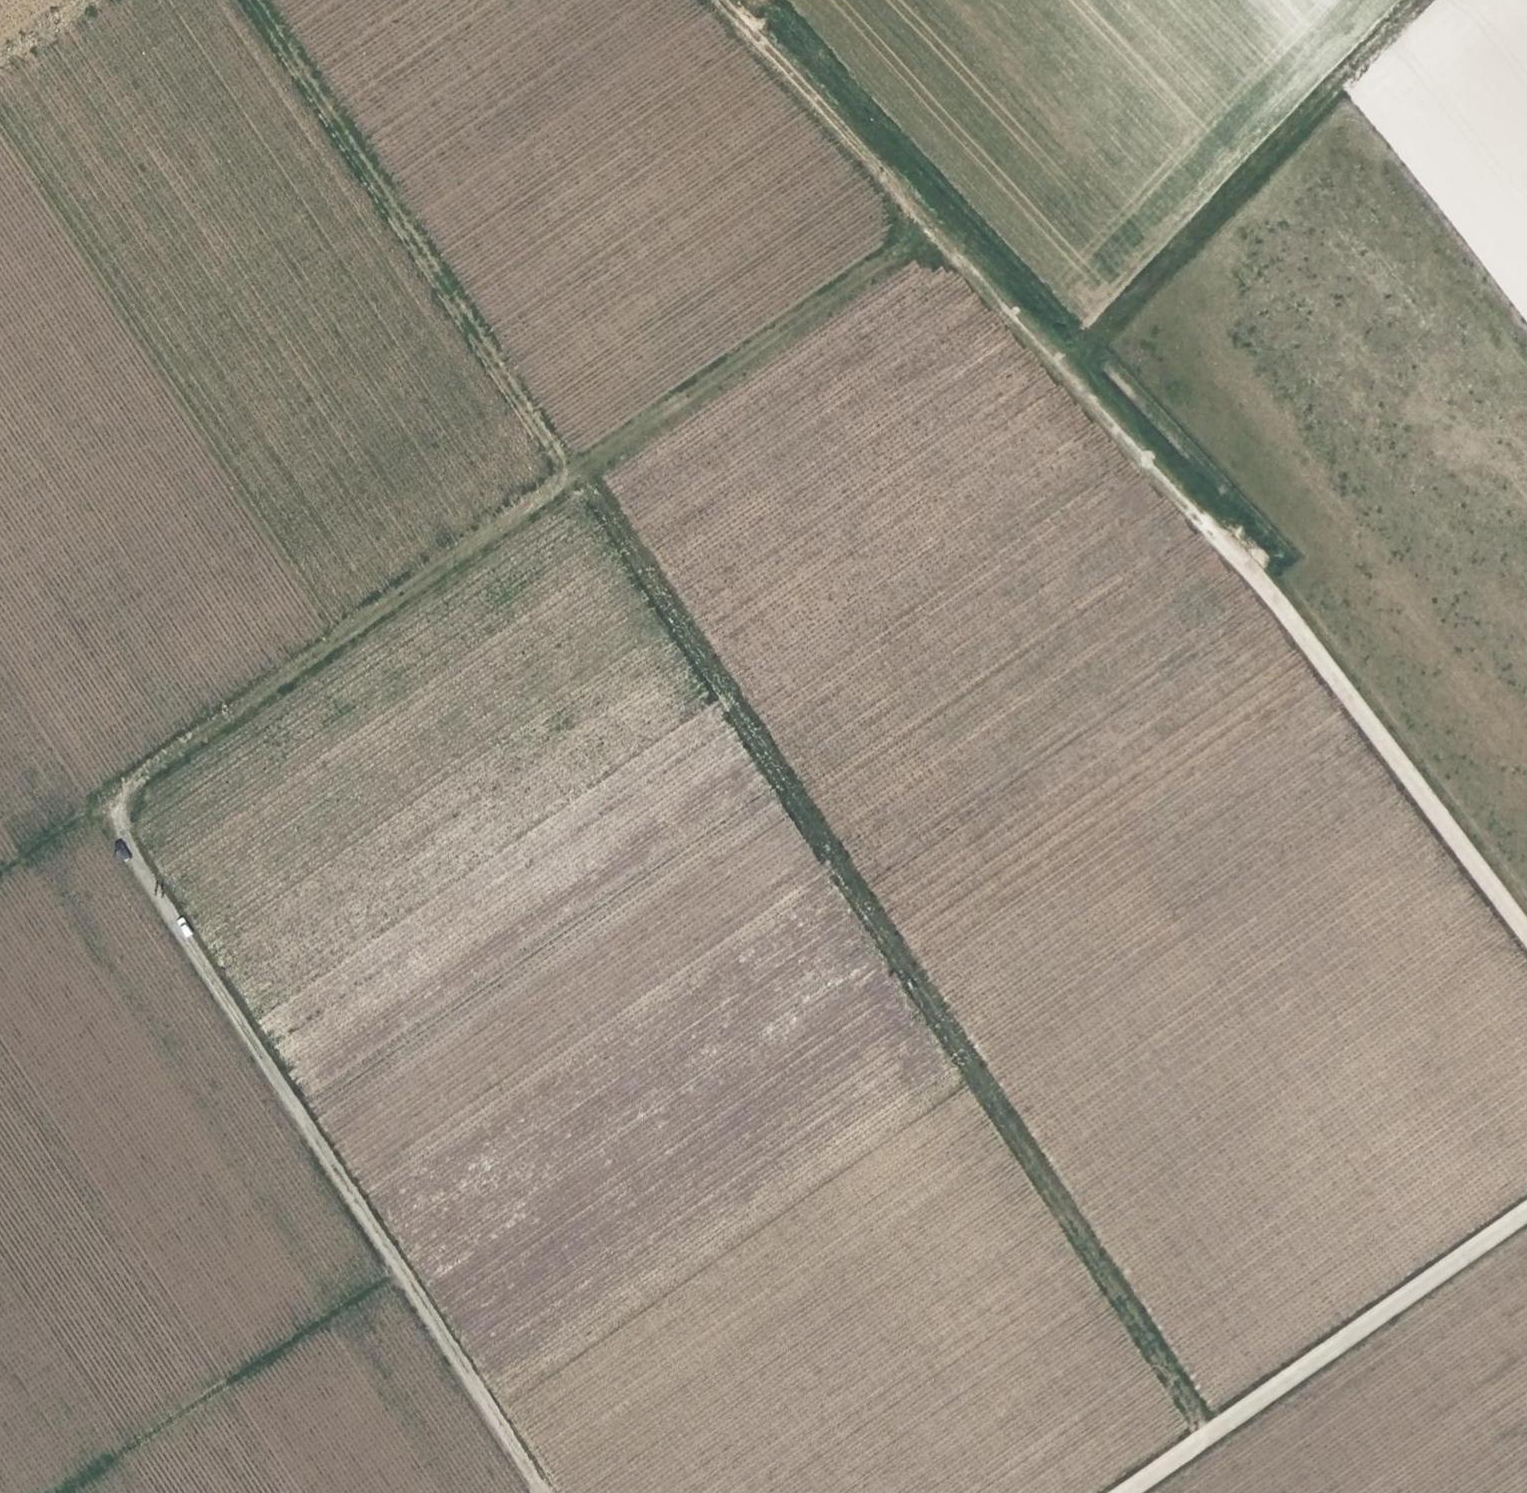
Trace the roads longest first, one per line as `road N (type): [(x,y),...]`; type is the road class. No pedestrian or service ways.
road 1 (track): [(1526,936),(1263,582),(718,0)]
road 2 (track): [(1418,0),(1063,372)]
road 3 (unclassified): [(1110,1492),(1526,1206)]

